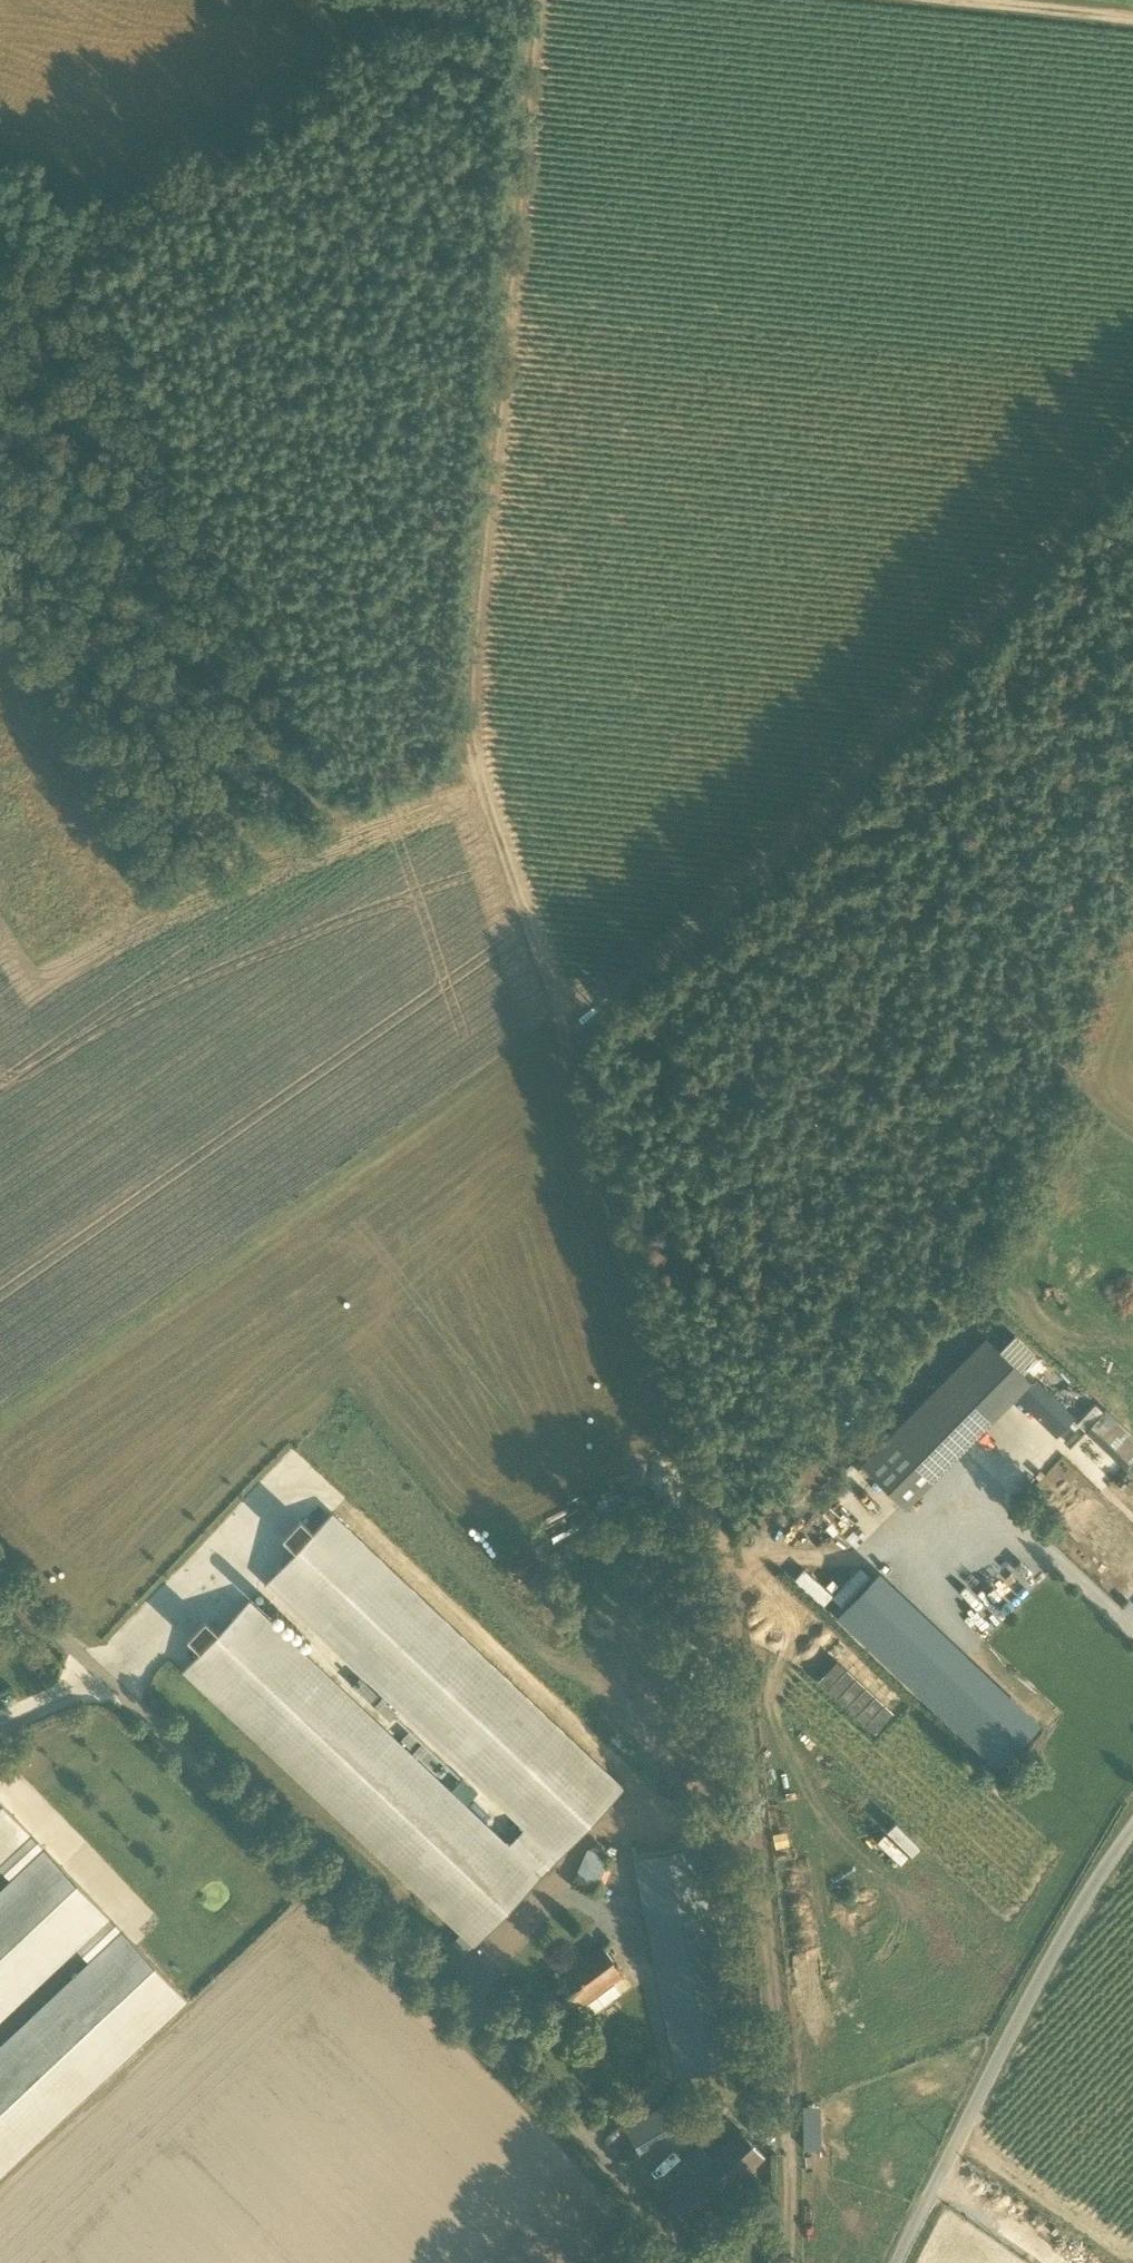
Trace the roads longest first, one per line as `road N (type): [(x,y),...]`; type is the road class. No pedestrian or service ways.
road 1 (track): [(513,0),(476,763),(729,1607),(769,1878),(780,2262)]
road 2 (unclassified): [(0,1571),(638,2190),(685,2262)]
road 3 (track): [(0,542),(110,585),(219,645),(329,814),(476,763)]
road 4 (unclassified): [(898,2262),(1061,1934),(1132,1827)]
road 5 (track): [(1132,22),(914,0)]

